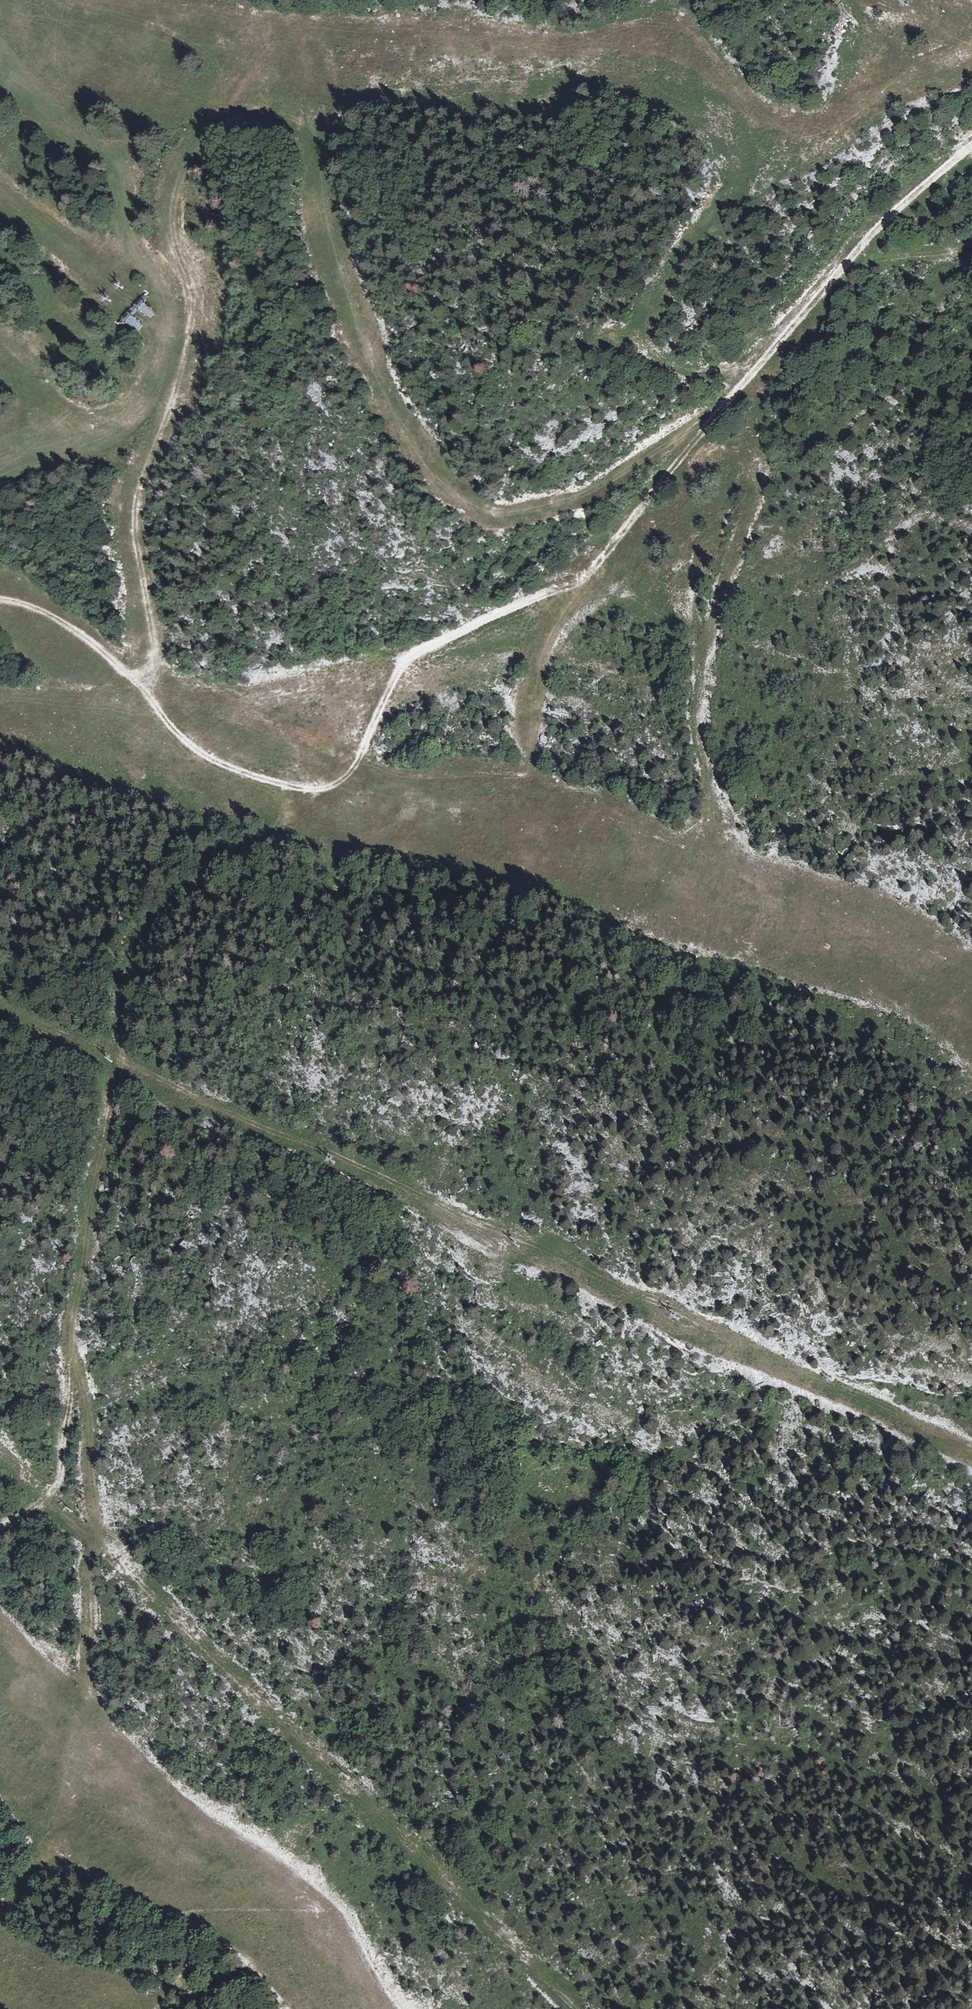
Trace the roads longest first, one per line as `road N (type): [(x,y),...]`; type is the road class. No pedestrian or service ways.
road 1 (track): [(0,602),(74,628),(121,661),(205,755),(270,781),(320,786),(346,775),(408,659),(595,569),(883,222),(971,147)]
road 2 (track): [(0,1526),(35,1507),(55,1483),(65,1449),(69,1343),(122,1018)]

